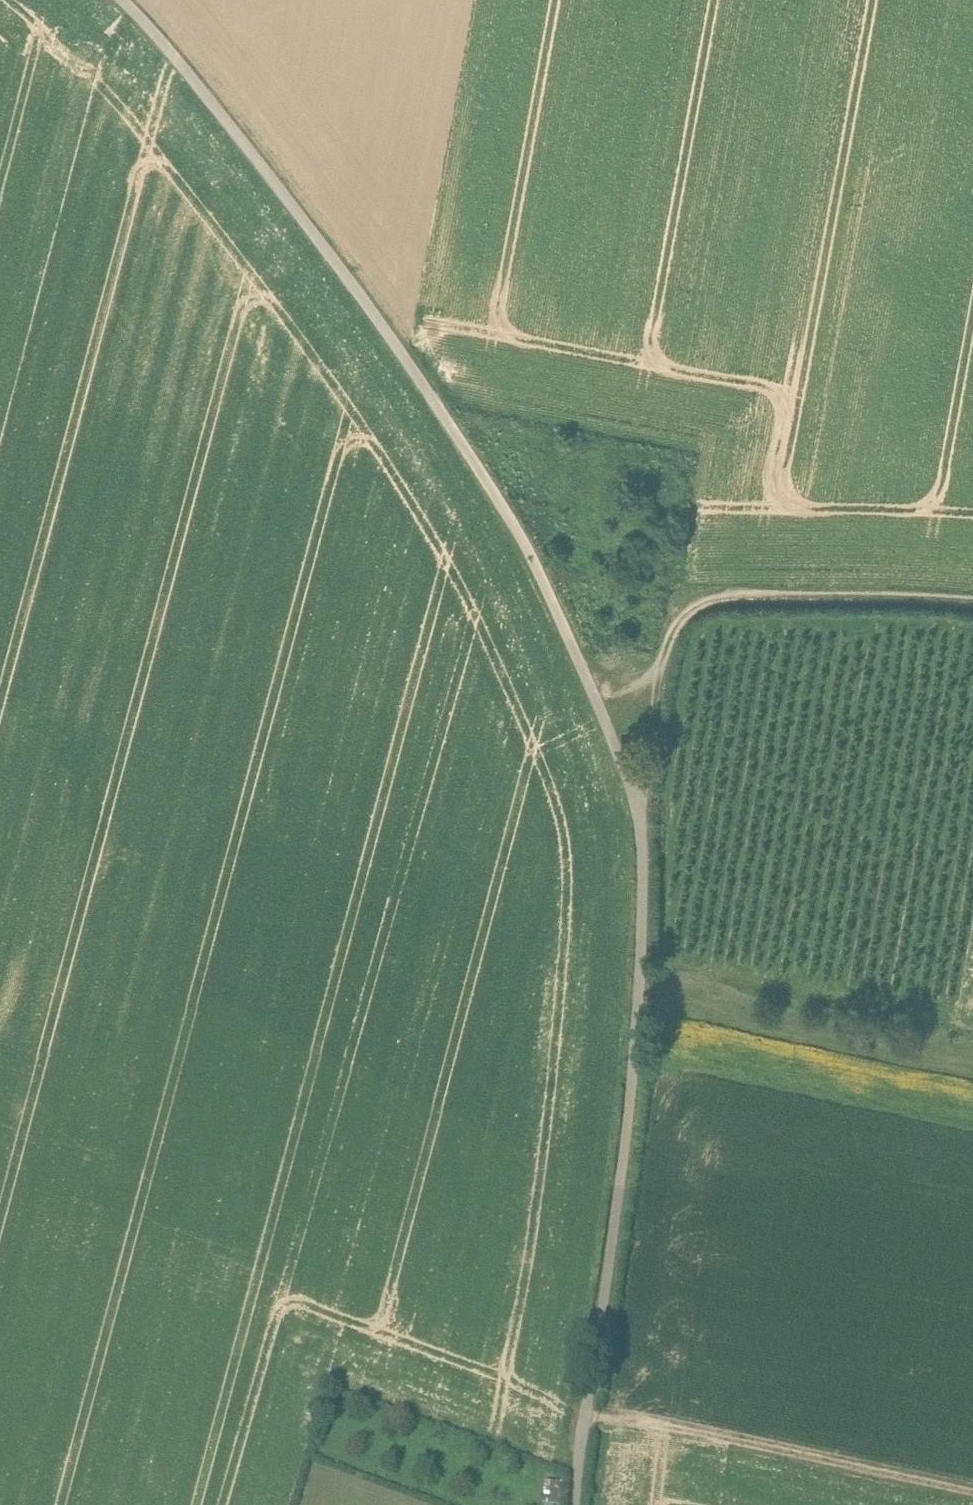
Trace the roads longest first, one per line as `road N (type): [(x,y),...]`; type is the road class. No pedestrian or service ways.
road 1 (track): [(972,604),(766,599),(695,609),(668,646),(641,807)]

